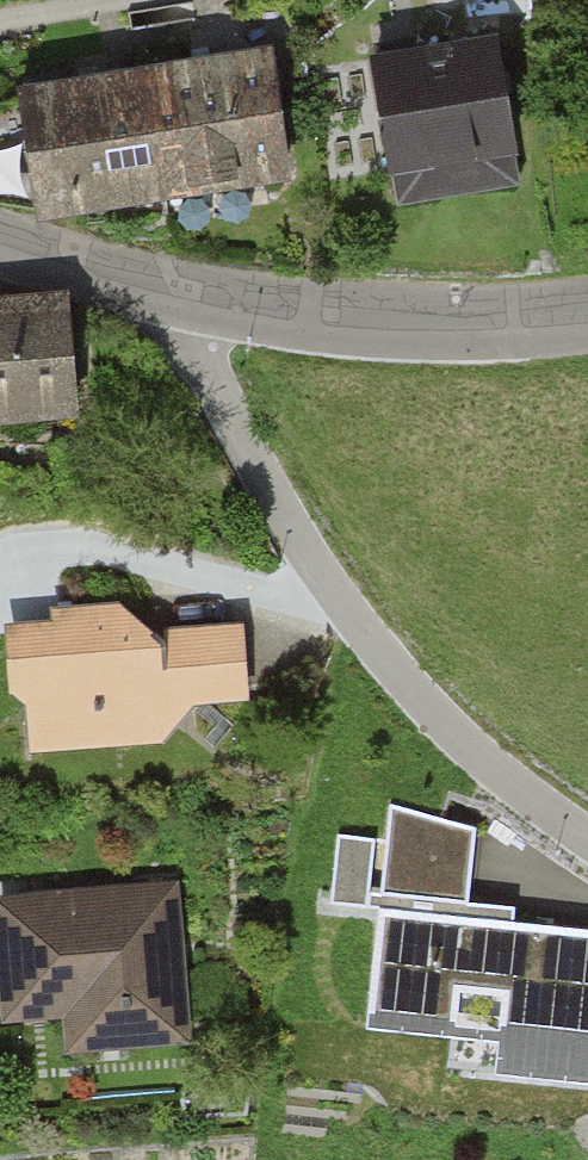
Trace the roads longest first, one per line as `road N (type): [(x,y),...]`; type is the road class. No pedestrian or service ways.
road 1 (residential): [(194,296),(207,379),(325,583),(479,756),(587,839)]
road 2 (residential): [(194,296),(404,321),(587,316)]
road 3 (residential): [(0,236),(194,296)]

